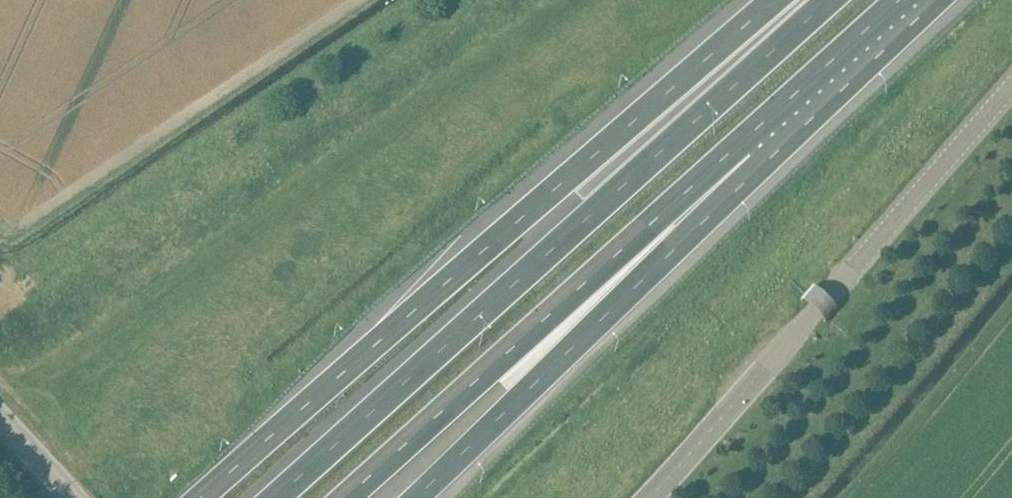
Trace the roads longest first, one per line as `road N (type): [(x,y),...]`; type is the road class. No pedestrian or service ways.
road 1 (motorway): [(774,0),(201,497)]
road 2 (motorway): [(830,0),(275,497)]
road 3 (track): [(0,398),(192,276),(572,0)]
road 4 (unclassified): [(651,497),(1011,86)]
road 5 (motorway): [(346,497),(664,211),(744,150)]
road 6 (motorway): [(416,497),(686,238),(744,150)]
road 7 (motorway): [(744,150),(910,0)]

